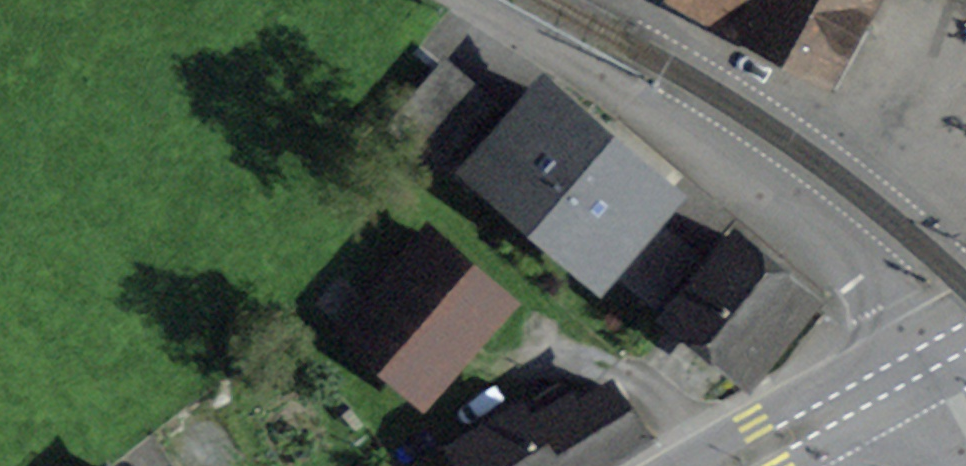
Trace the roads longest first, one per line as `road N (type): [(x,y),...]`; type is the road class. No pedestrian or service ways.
road 1 (residential): [(932,353),(847,249),(720,156),(464,0)]
road 2 (residential): [(615,0),(794,88),(965,189)]
road 3 (primary): [(734,465),(903,371)]

